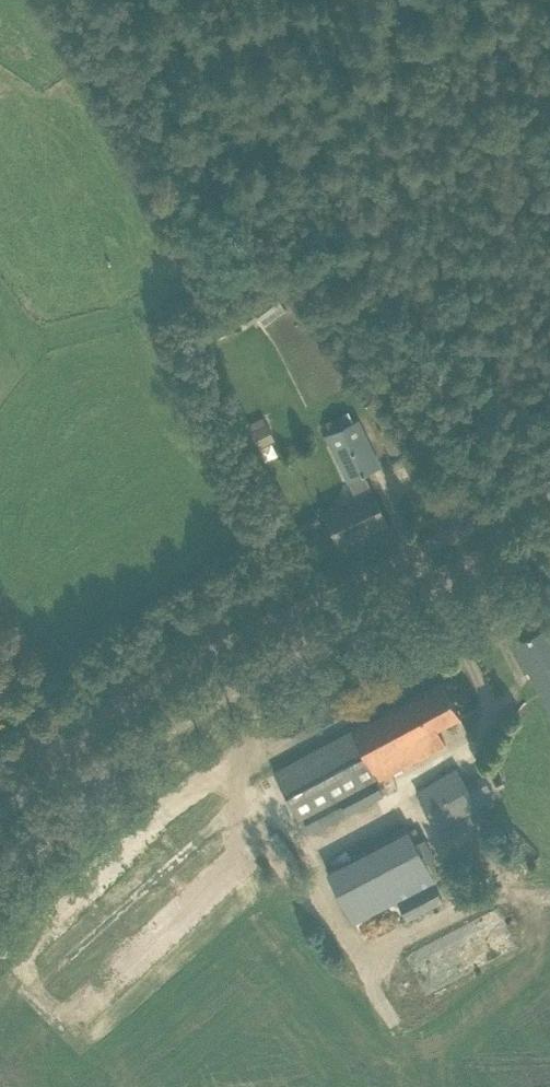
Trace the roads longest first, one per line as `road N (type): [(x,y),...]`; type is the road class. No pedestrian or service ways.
road 1 (tertiary): [(0,903),(48,834),(142,754),(234,691),(549,531)]

